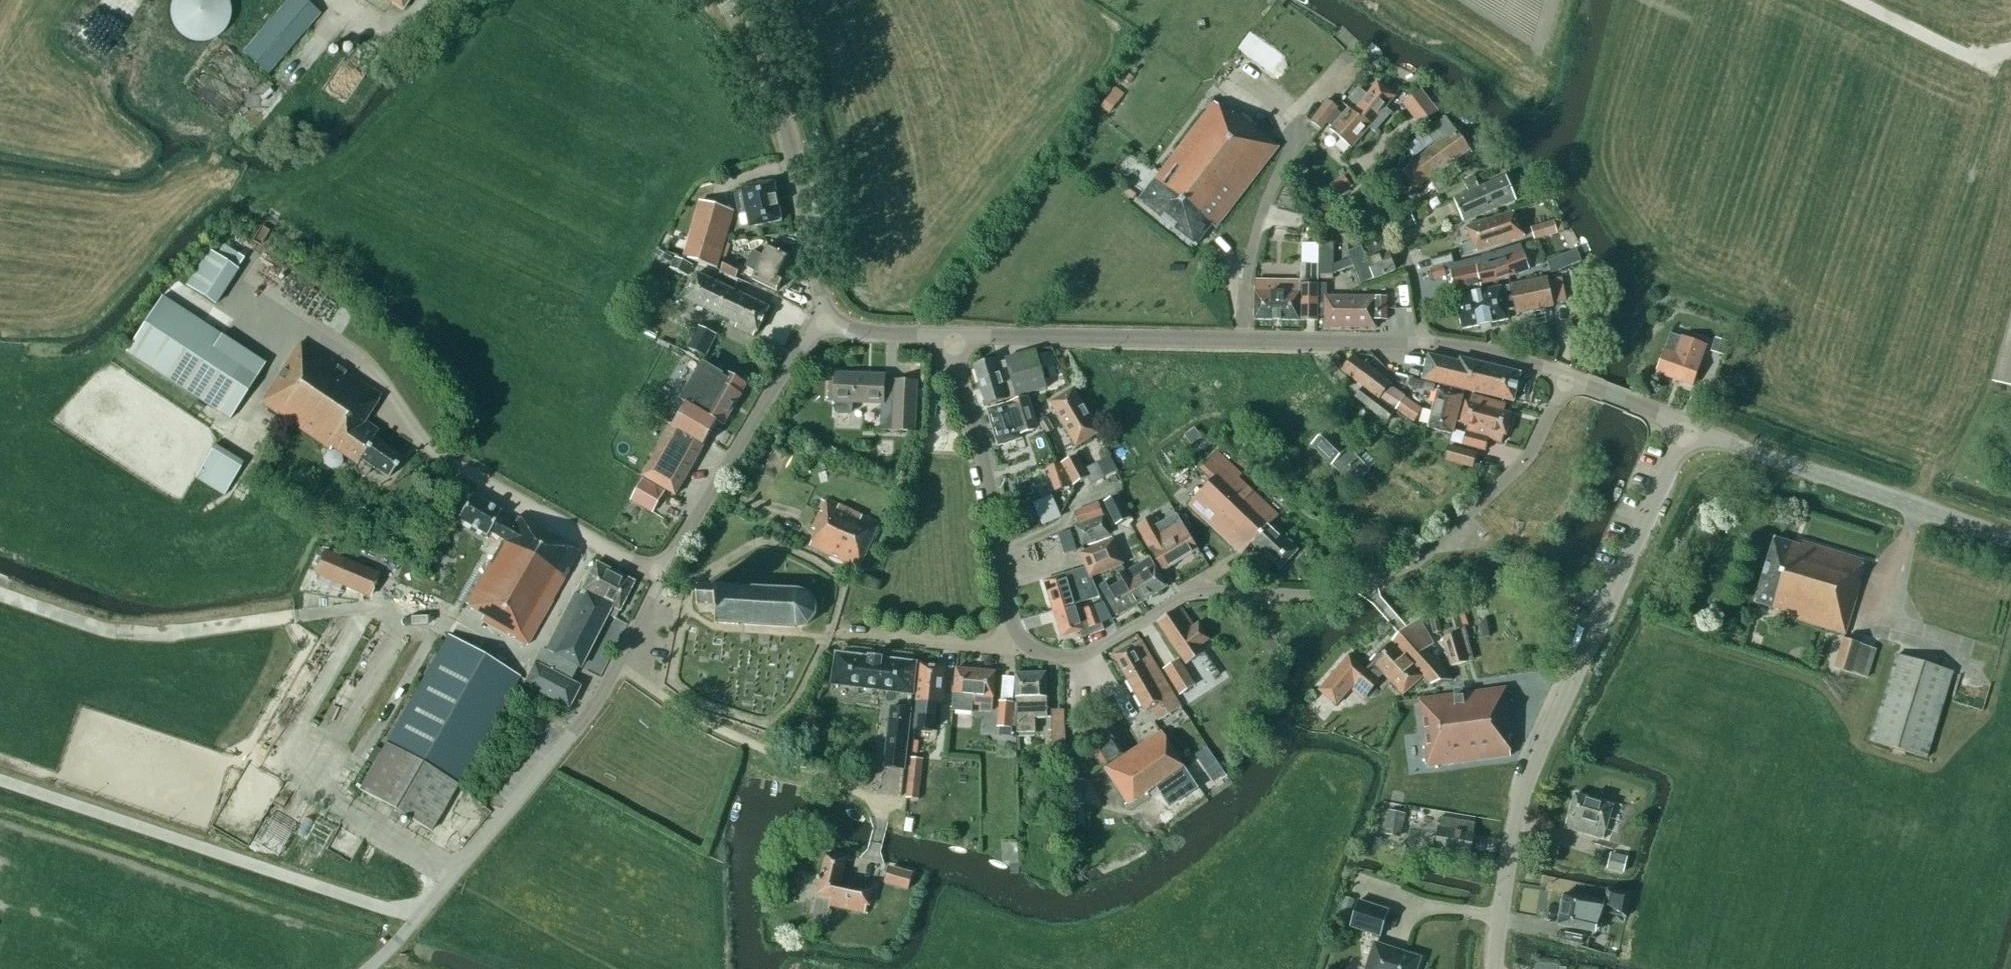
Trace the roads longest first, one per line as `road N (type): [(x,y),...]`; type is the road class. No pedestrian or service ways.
road 1 (residential): [(1016,649),(1080,656),(1198,594),(1330,594),(1419,561),(1520,466),(1565,377)]
road 2 (tertiary): [(1494,968),(1530,769),(1686,427)]
road 3 (tertiary): [(1425,342),(948,333)]
road 4 (unclassified): [(416,919),(599,701),(665,577)]
road 5 (tertiary): [(2010,541),(1686,427)]
road 6 (tertiary): [(827,313),(784,95),(723,0)]
road 7 (unclassified): [(1016,649),(988,474),(948,333)]
road 8 (unclassified): [(665,577),(730,456),(827,313)]
road 9 (unclassified): [(665,577),(424,446)]
road 10 (unclassified): [(1425,342),(1412,274),(1357,163)]
road 11 (unclassified): [(1016,649),(851,635)]
road 12 (tertiary): [(1565,377),(1425,342)]
road 13 (tertiary): [(1686,427),(1565,377)]
road 14 (tertiary): [(948,333),(870,333),(827,313)]

